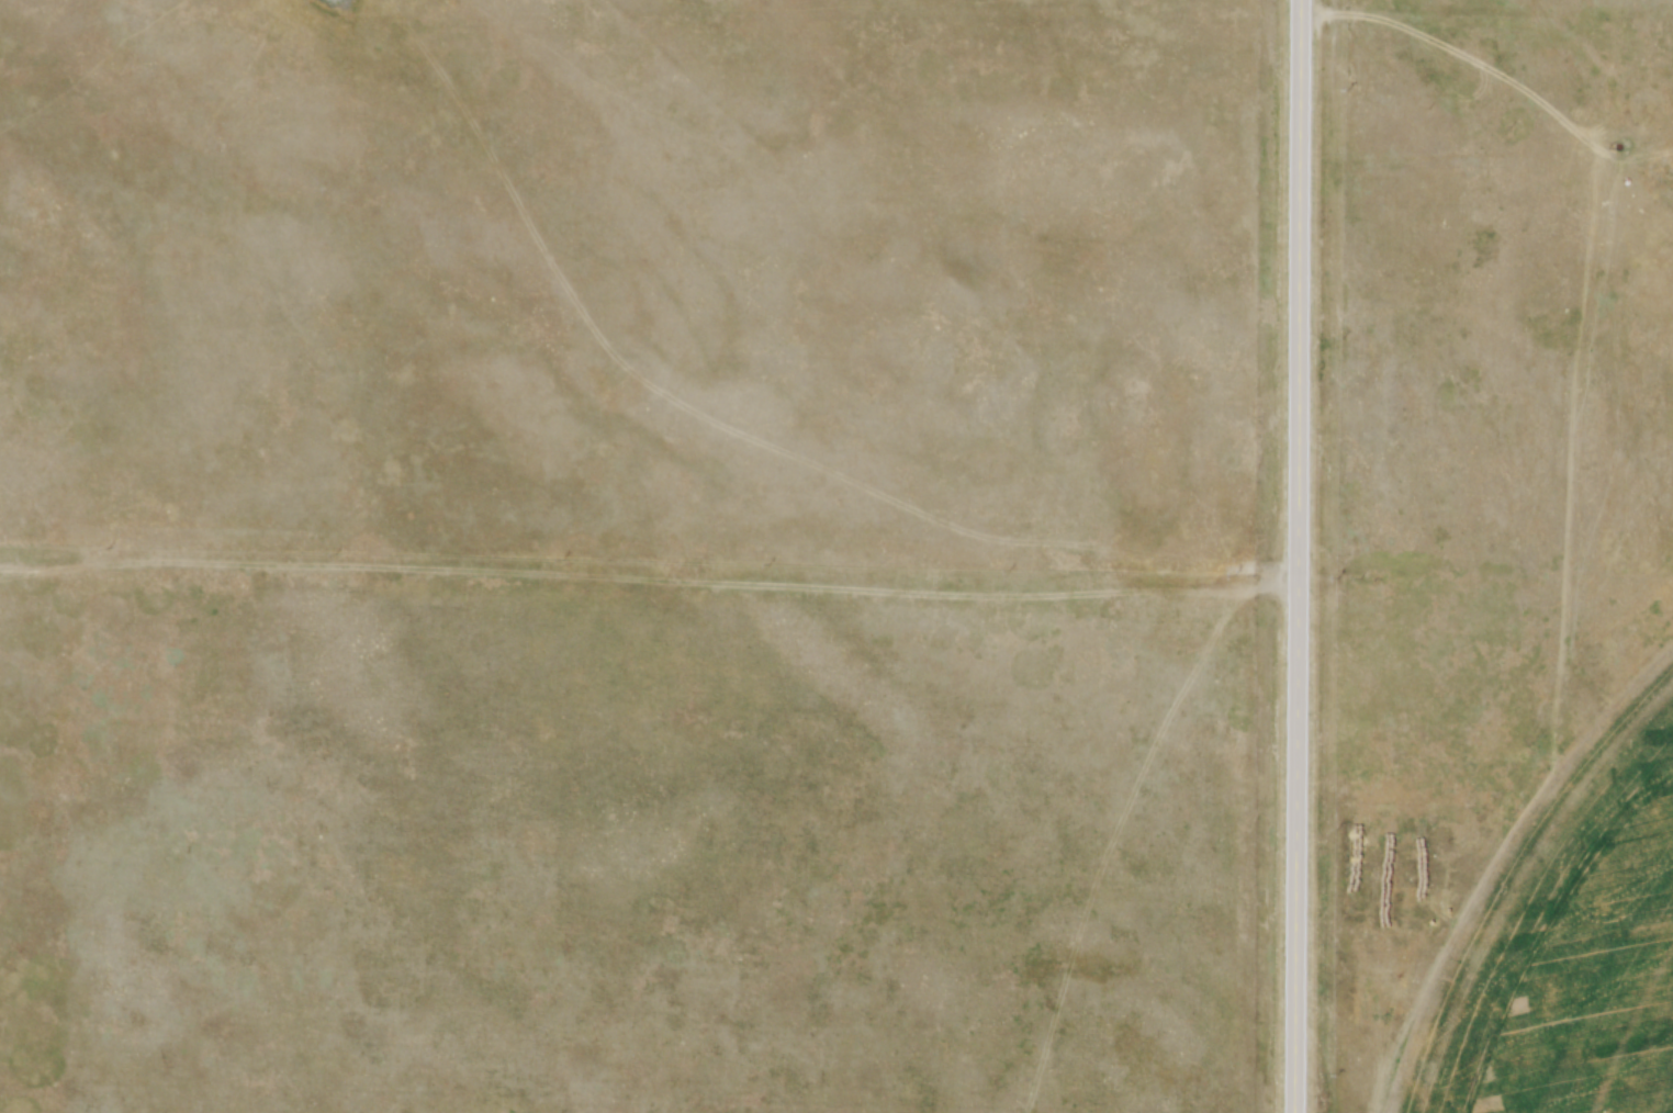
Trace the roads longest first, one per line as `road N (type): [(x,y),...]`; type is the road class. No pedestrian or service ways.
road 1 (secondary): [(1291,1112),(1297,0)]

